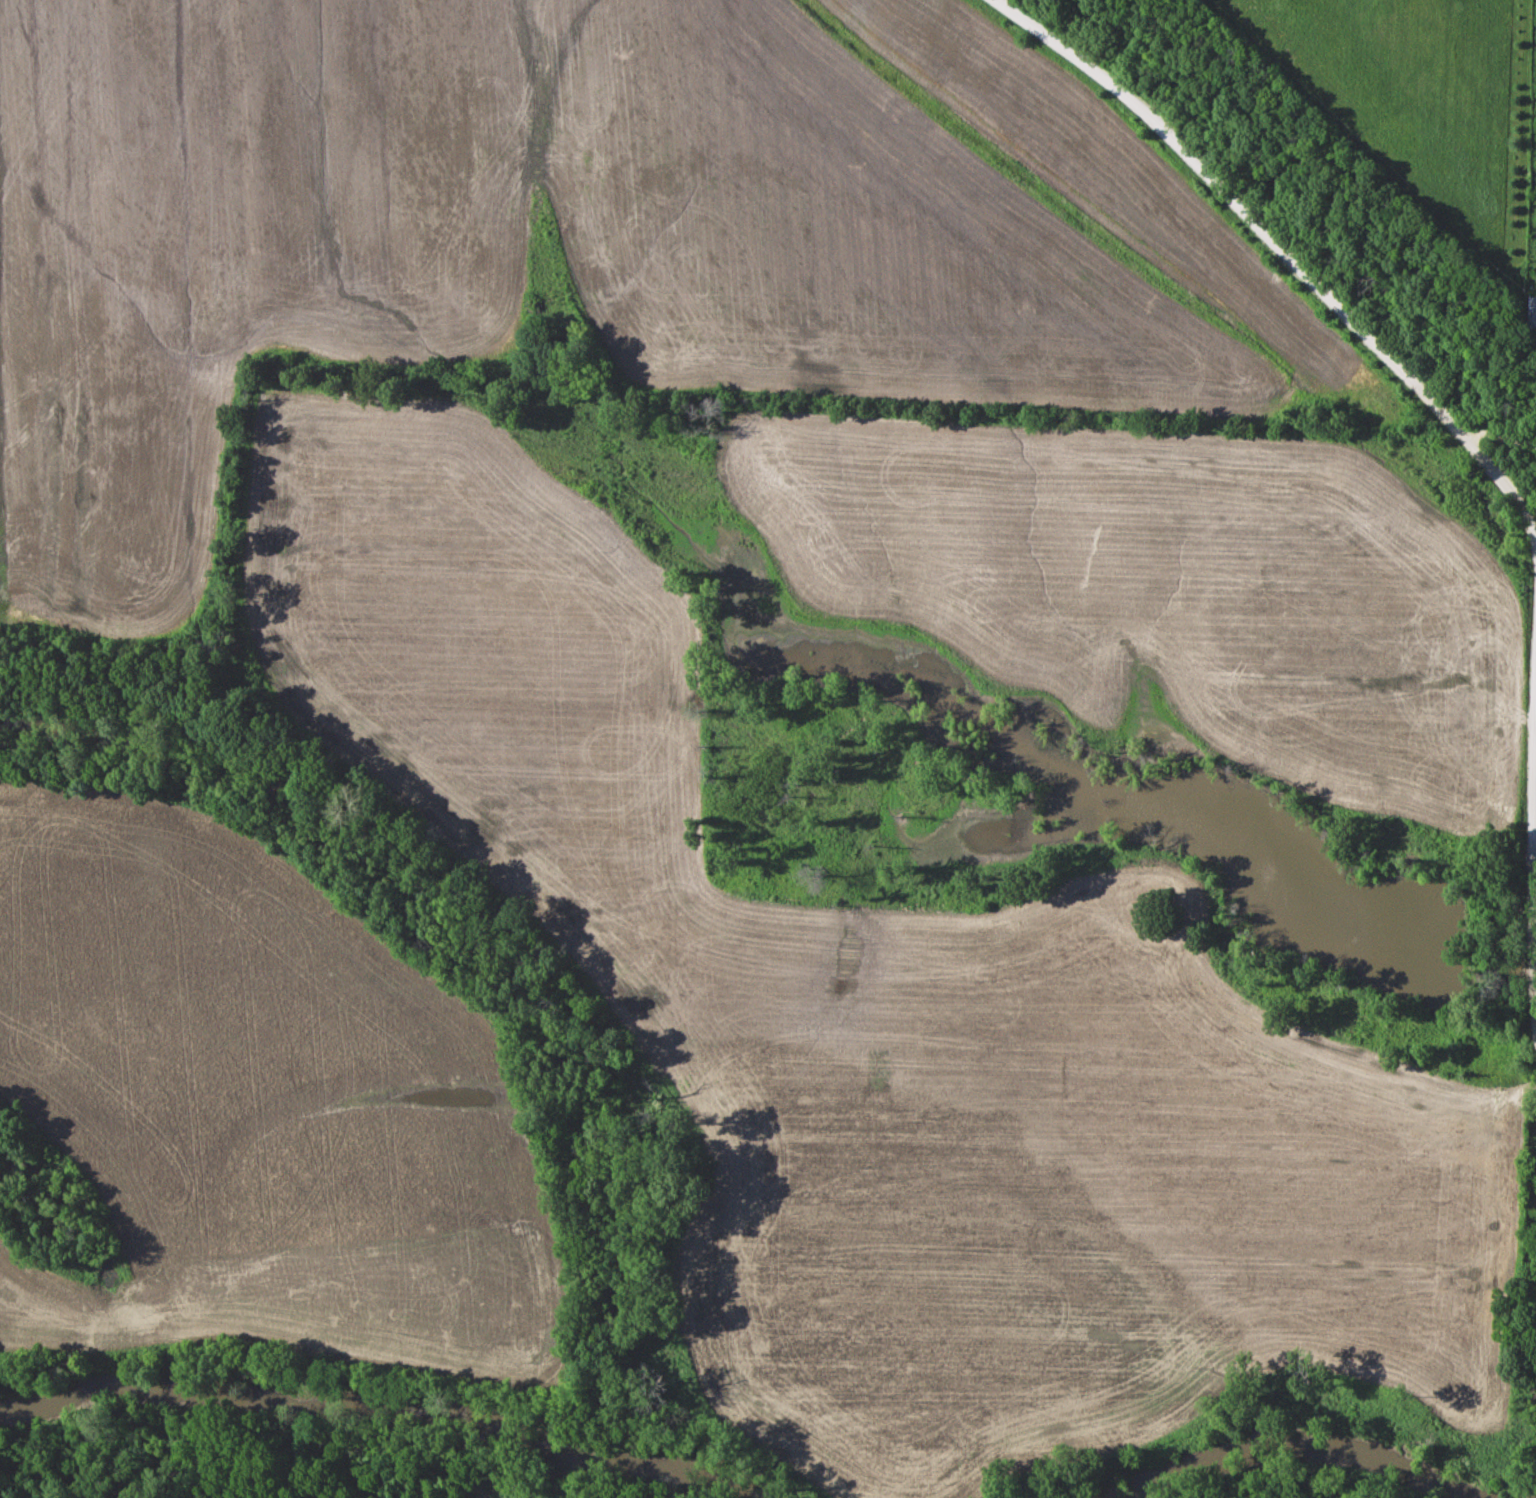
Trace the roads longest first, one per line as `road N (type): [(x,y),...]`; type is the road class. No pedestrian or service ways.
road 1 (residential): [(1535,529),(1511,489),(1191,163),(989,0)]
road 2 (residential): [(1535,943),(1535,775)]

